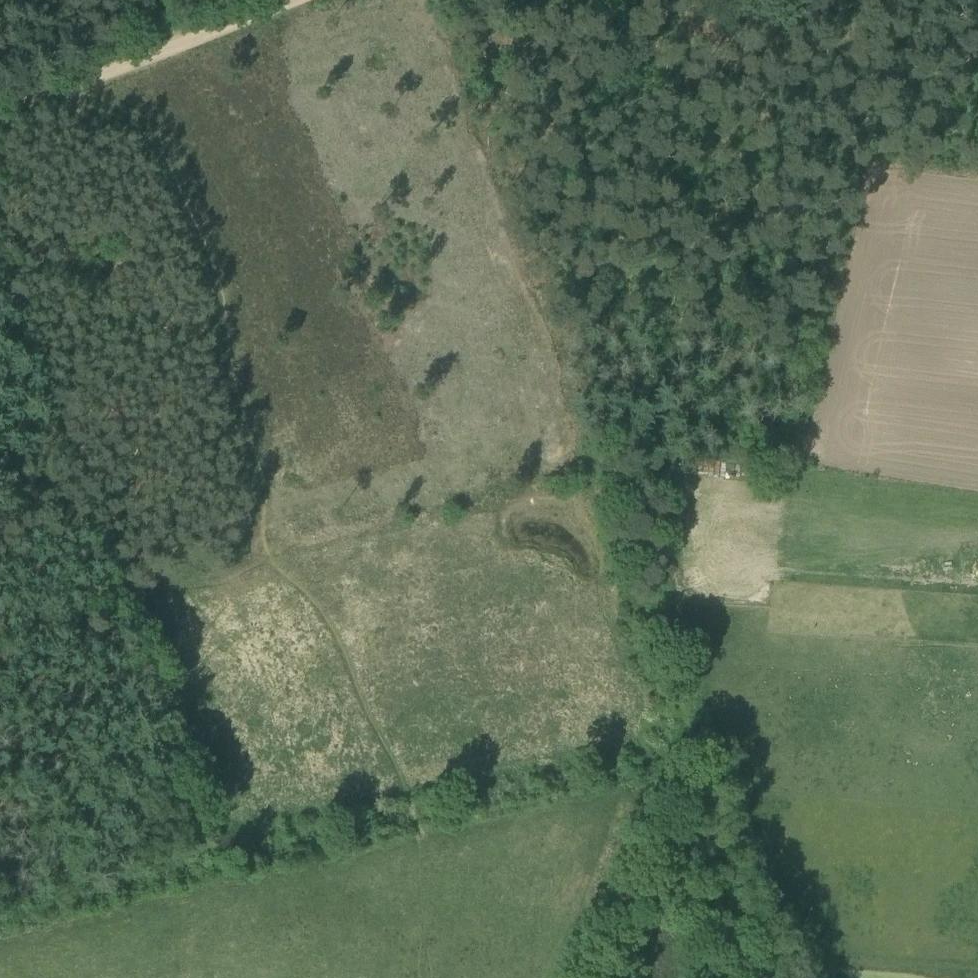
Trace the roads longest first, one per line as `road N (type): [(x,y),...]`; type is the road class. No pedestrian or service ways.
road 1 (track): [(324,0),(0,121)]

